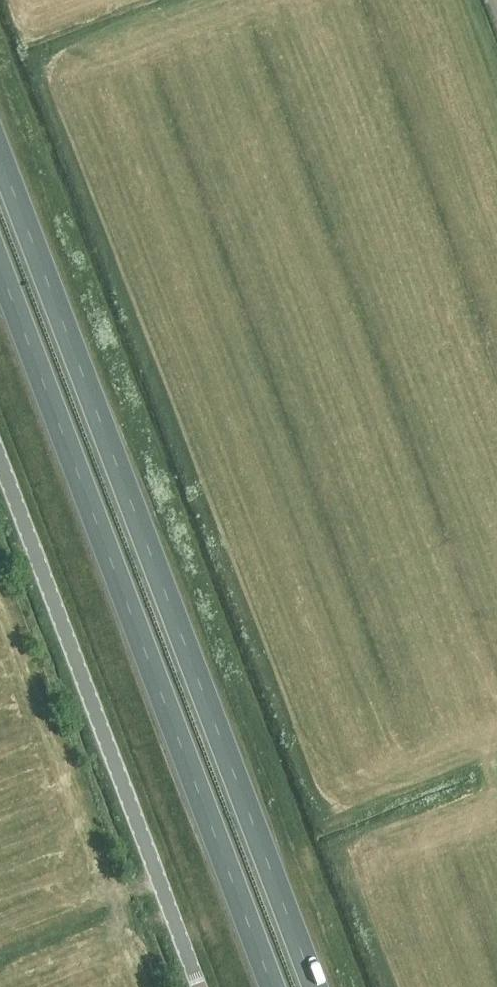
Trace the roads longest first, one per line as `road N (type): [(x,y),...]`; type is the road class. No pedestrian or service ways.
road 1 (trunk): [(314,986),(0,153)]
road 2 (trunk): [(0,269),(273,986)]
road 3 (unclassified): [(200,986),(0,459)]

